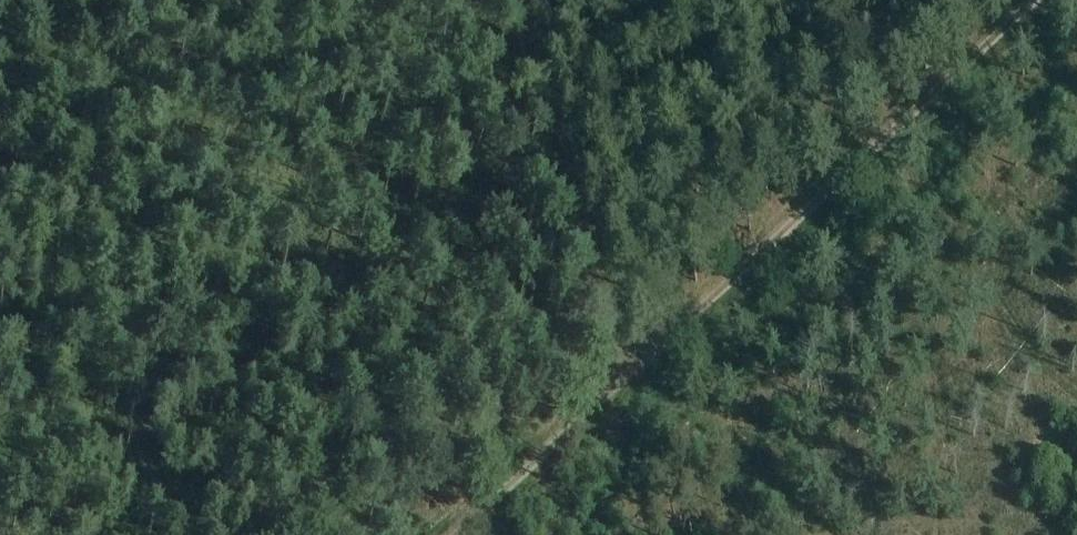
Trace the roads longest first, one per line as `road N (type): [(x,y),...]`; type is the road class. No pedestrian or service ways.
road 1 (track): [(1029,0),(636,364)]
road 2 (track): [(636,364),(510,0)]
road 3 (track): [(636,364),(452,534)]

